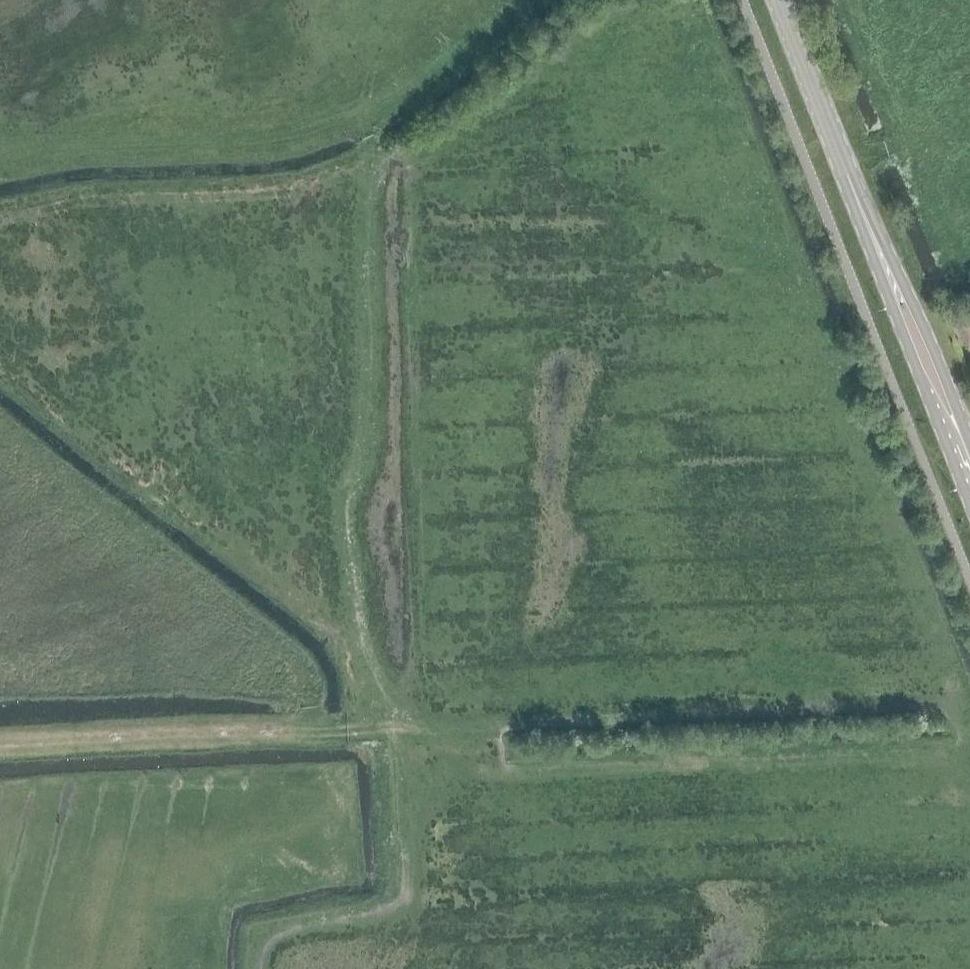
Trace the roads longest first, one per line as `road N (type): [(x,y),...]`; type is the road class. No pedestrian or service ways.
road 1 (primary): [(843,165),(969,503)]
road 2 (primary): [(969,441),(843,165)]
road 3 (primary): [(843,165),(778,0)]

